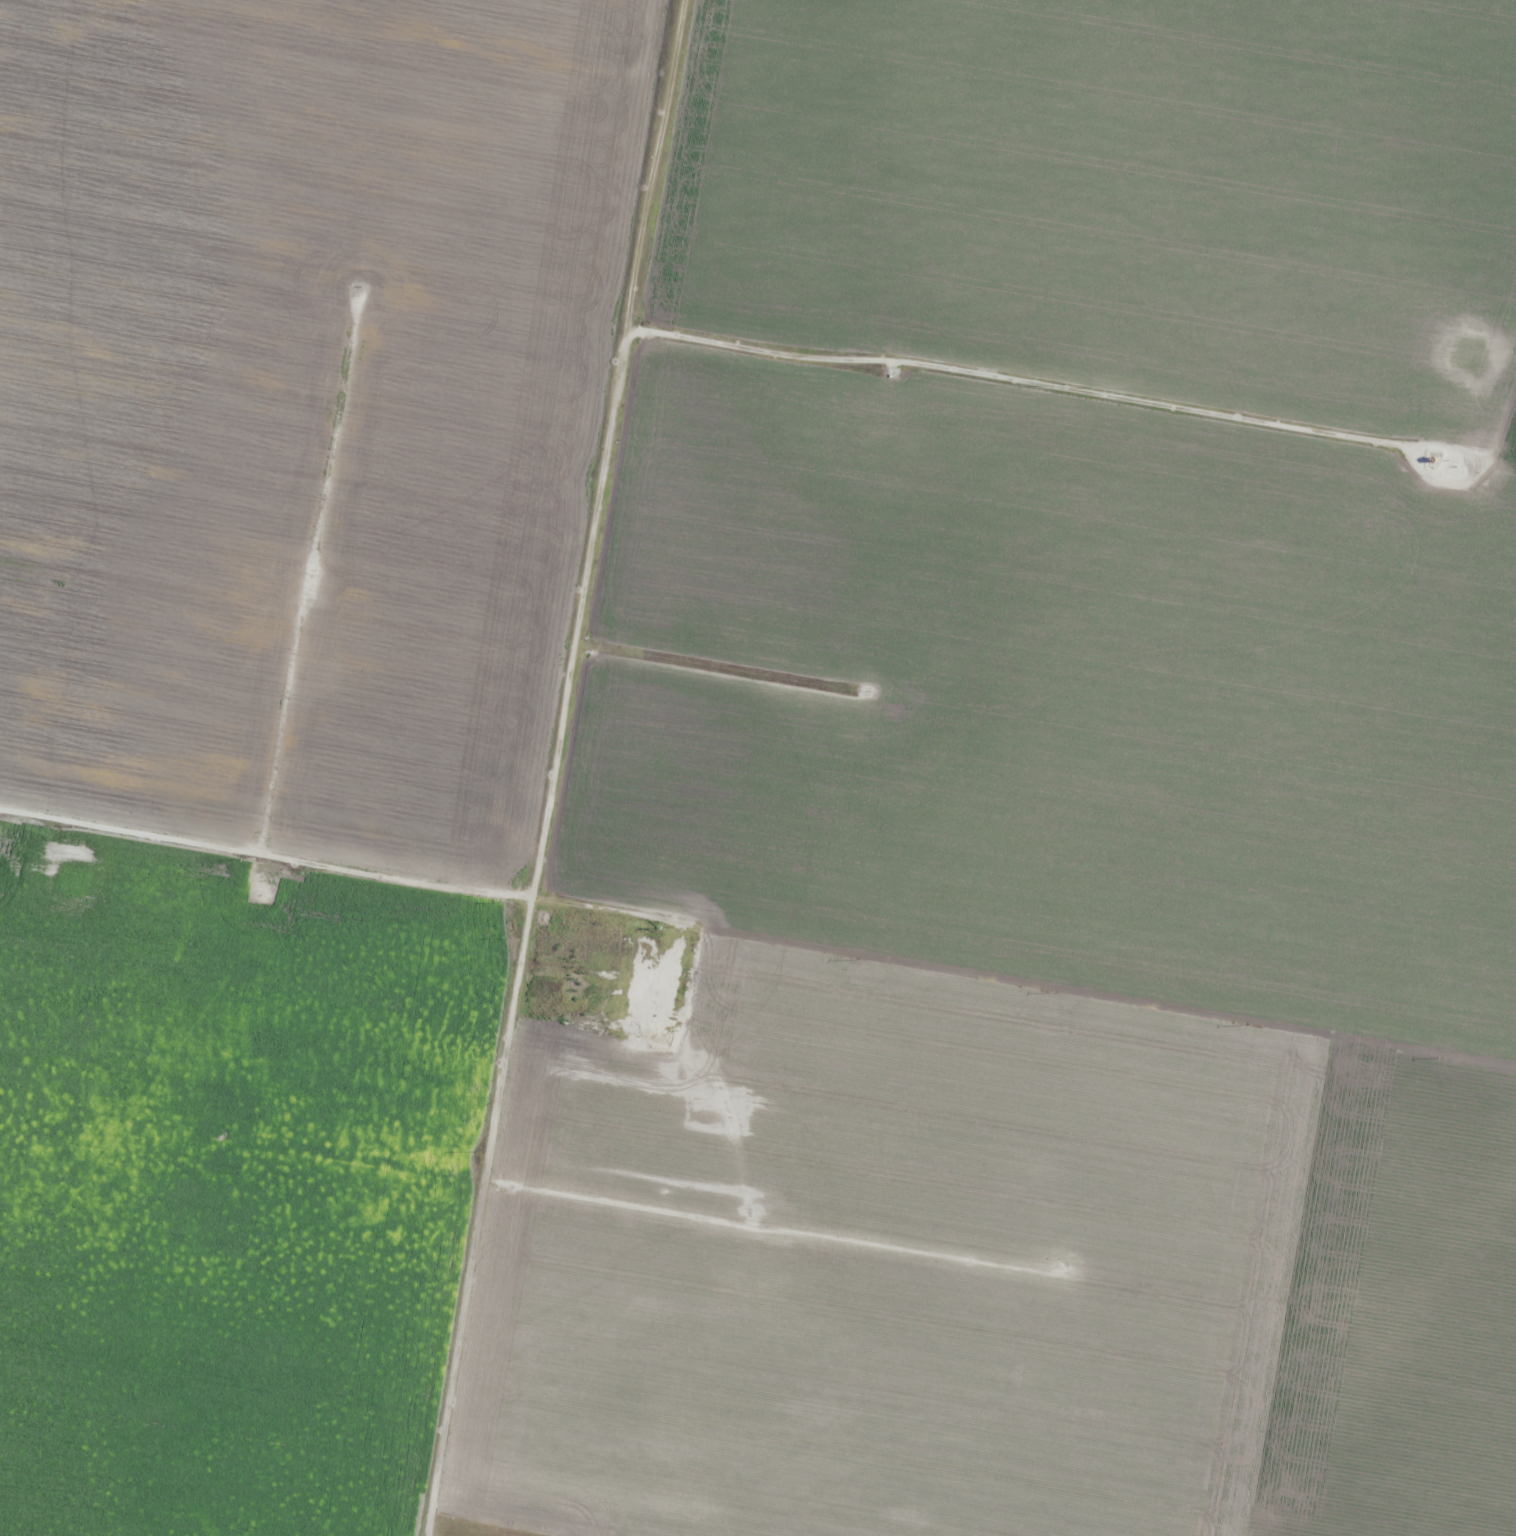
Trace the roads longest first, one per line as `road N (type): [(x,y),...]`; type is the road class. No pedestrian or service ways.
road 1 (residential): [(428,1535),(662,128),(697,0)]
road 2 (residential): [(1515,1078),(0,807)]

